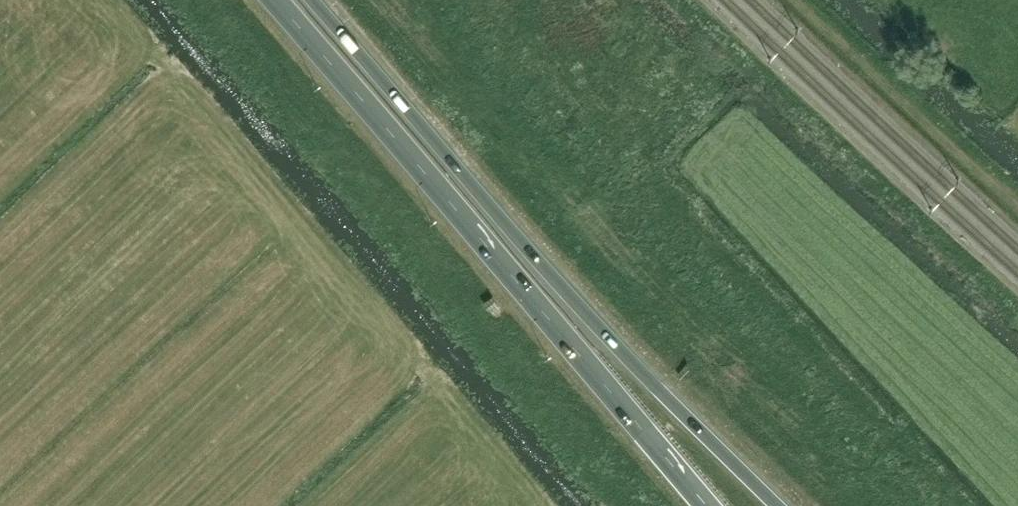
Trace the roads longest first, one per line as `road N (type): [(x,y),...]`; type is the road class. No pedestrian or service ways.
road 1 (trunk): [(774,505),(586,312),(311,0)]
road 2 (trunk): [(272,0),(703,505)]

